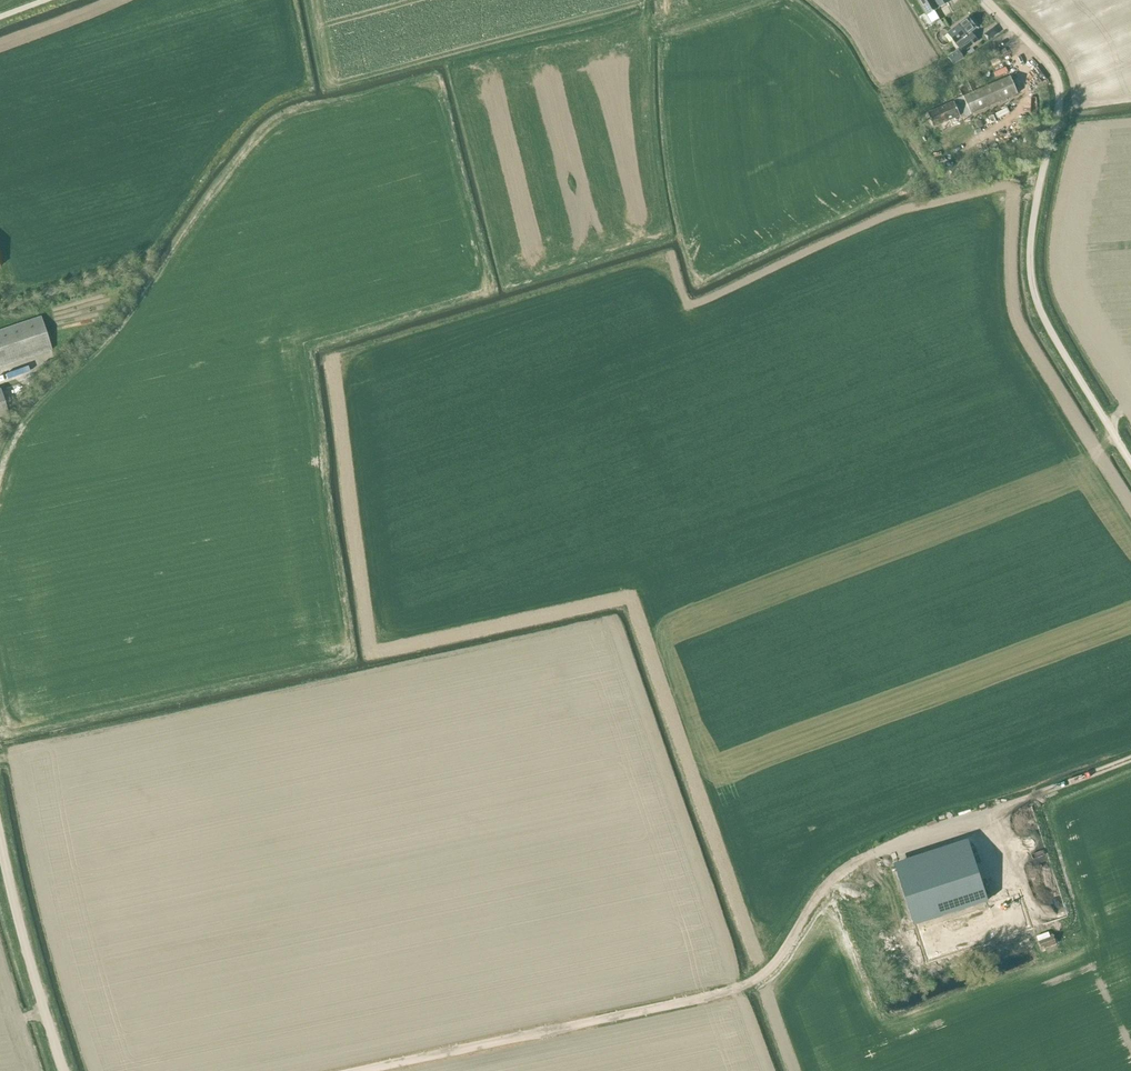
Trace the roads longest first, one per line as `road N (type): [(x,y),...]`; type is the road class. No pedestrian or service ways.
road 1 (track): [(1130,757),(854,860),(819,890),(774,964),(746,988),(362,1070)]
road 2 (unclassified): [(1130,461),(1032,287),(1031,234),(1058,81),(986,0)]
road 3 (unclassified): [(63,1070),(0,841)]

